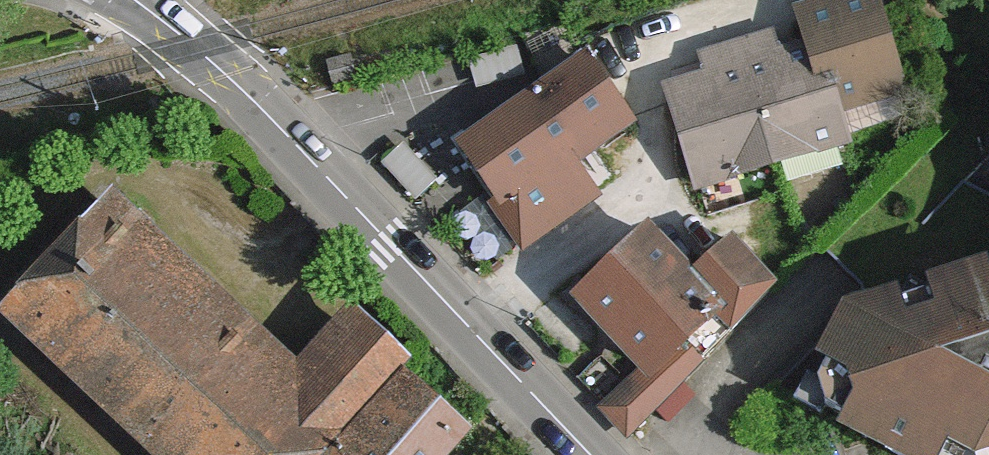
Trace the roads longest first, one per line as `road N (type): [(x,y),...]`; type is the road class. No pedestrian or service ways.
road 1 (tertiary): [(592,454),(257,104),(133,0)]

